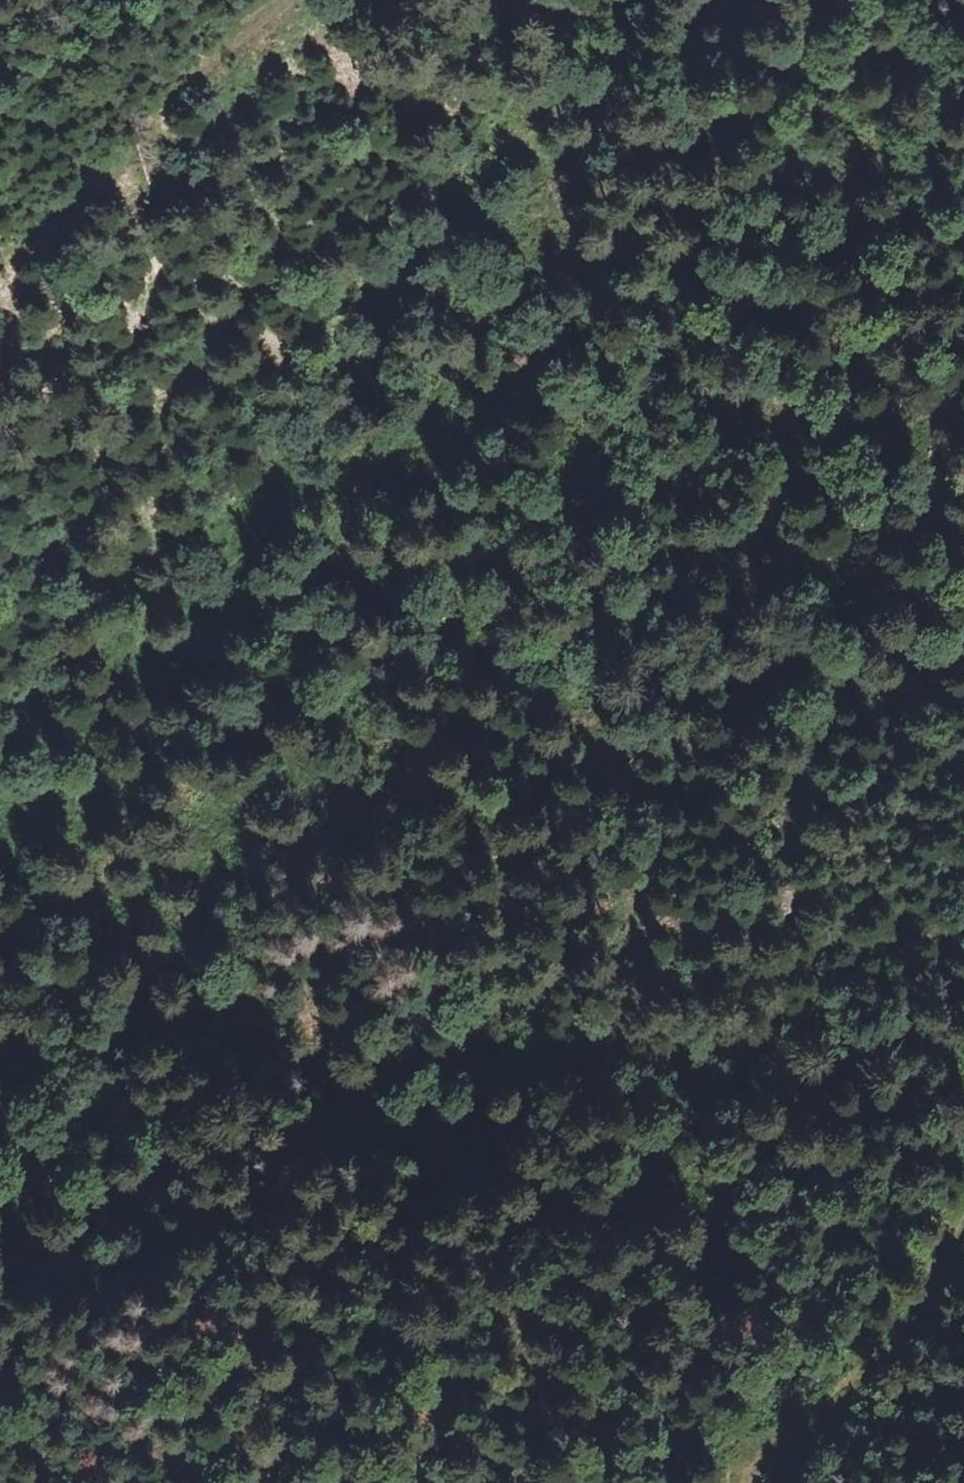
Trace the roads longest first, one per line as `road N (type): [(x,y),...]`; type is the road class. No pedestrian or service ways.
road 1 (track): [(286,0),(54,239),(0,270)]
road 2 (track): [(729,1482),(735,1452),(858,1374),(925,1288),(963,1188)]

